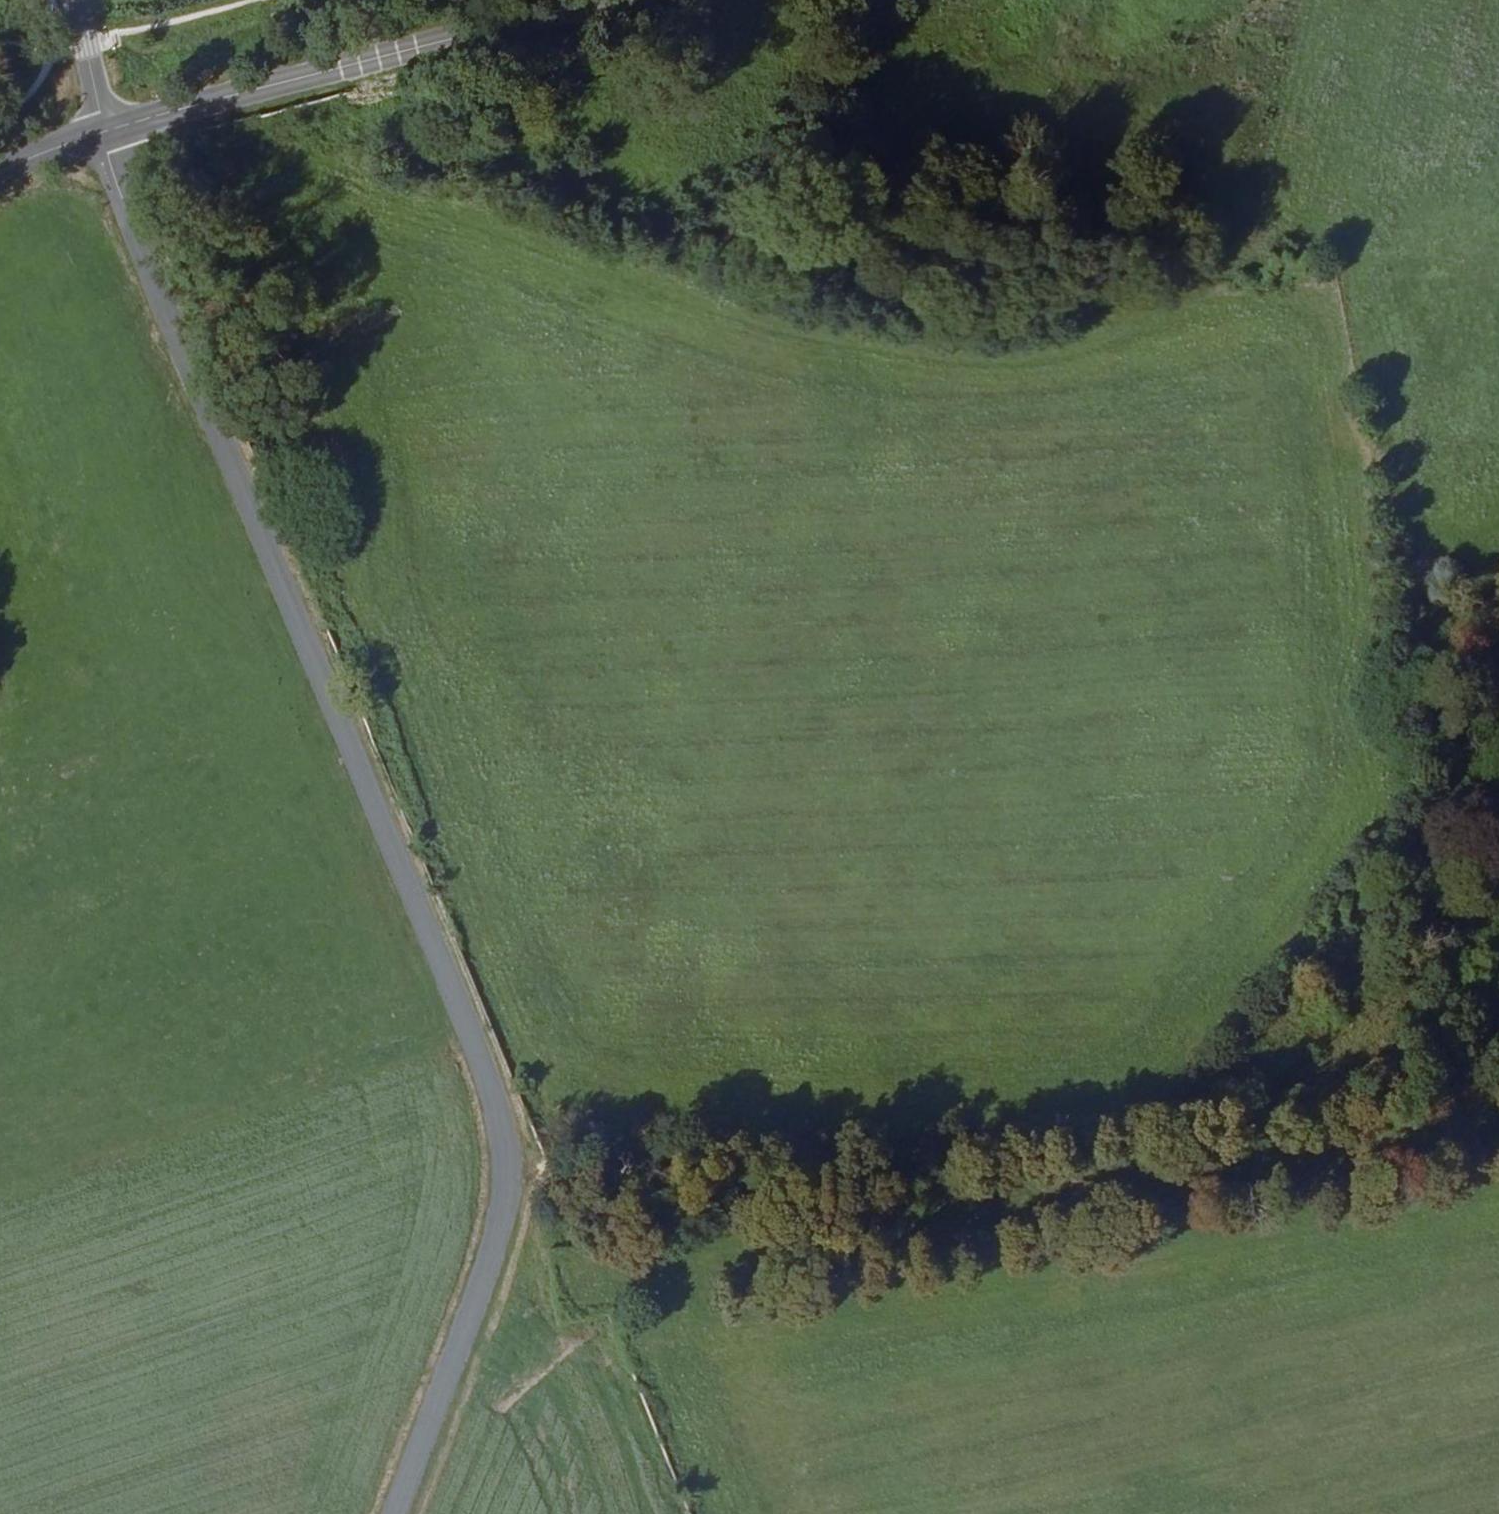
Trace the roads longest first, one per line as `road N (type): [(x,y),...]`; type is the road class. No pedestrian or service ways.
road 1 (tertiary): [(392,1513),(510,1214),(515,1151),(500,1084),(92,132)]
road 2 (secondary): [(607,0),(92,132)]
road 3 (tertiary): [(92,132),(67,0)]

